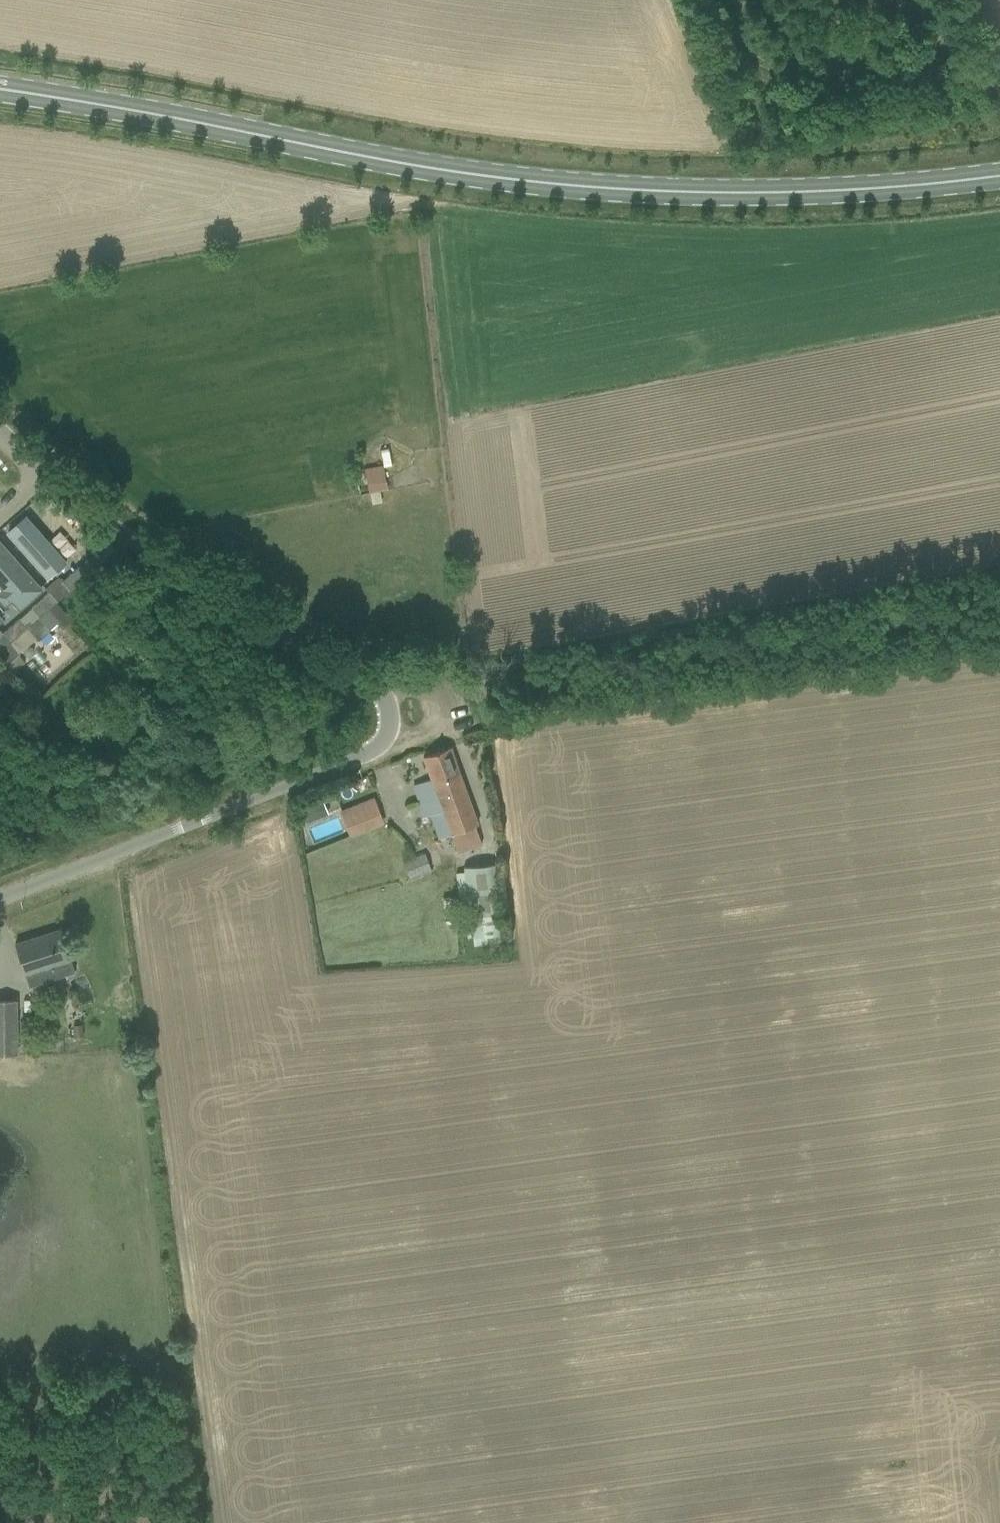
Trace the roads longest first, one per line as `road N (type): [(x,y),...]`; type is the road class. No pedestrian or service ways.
road 1 (secondary): [(0,90),(488,179),(758,194),(999,175)]
road 2 (unclassified): [(0,897),(353,761),(386,737),(390,708),(370,681),(251,622),(44,473)]

